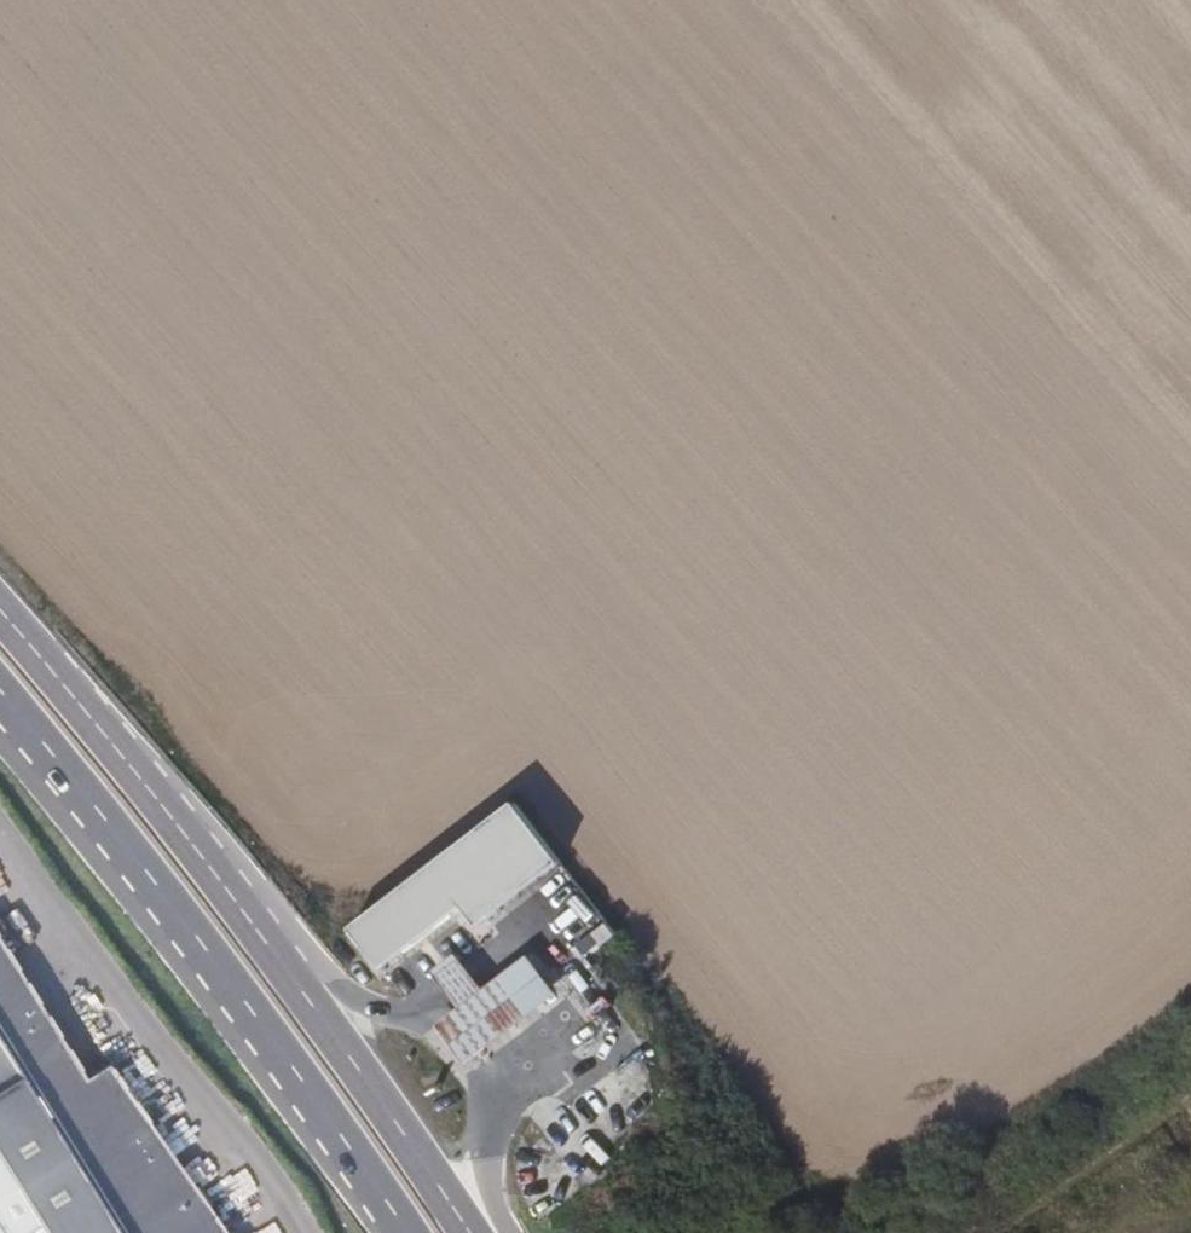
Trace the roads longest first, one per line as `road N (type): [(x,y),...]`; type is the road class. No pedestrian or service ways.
road 1 (trunk): [(470,1232),(181,831),(0,612)]
road 2 (trunk): [(0,689),(287,1057),(386,1203)]
road 3 (trunk): [(0,738),(386,1203)]

